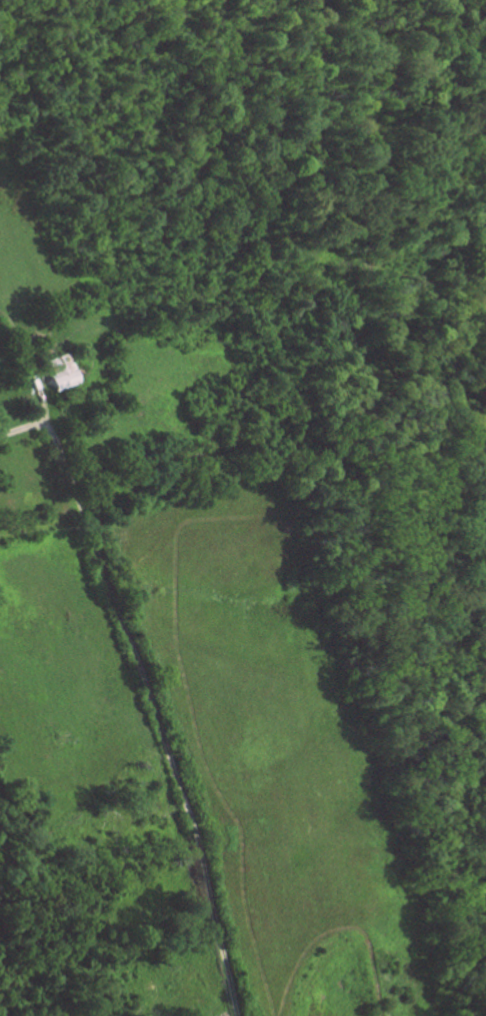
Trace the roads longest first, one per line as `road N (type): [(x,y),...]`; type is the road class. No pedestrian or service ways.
road 1 (track): [(0,434),(35,423),(52,434),(189,809),(237,1015)]

